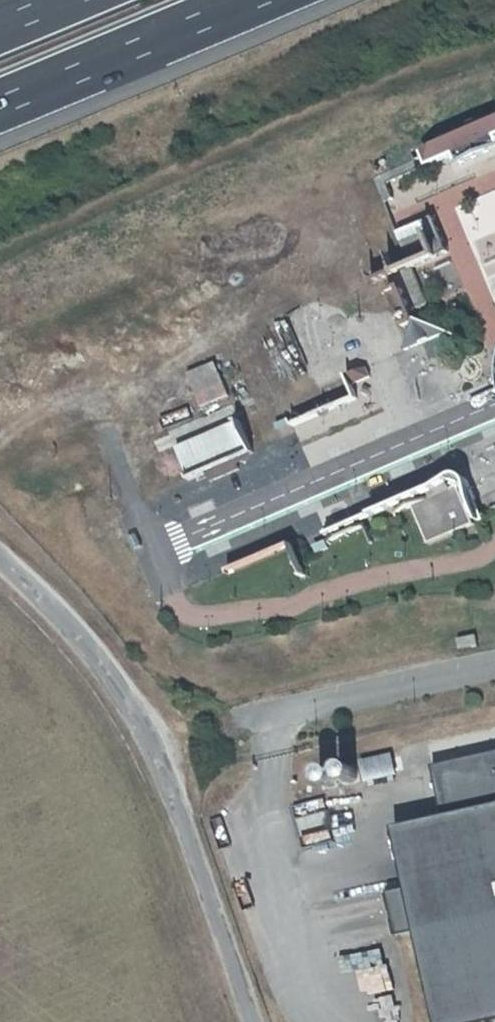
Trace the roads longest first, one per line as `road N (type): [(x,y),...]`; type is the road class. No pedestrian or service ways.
road 1 (unclassified): [(259,1021),(157,735),(36,588),(0,557)]
road 2 (motorway): [(0,102),(244,0)]
road 3 (unclassified): [(494,662),(277,709)]

